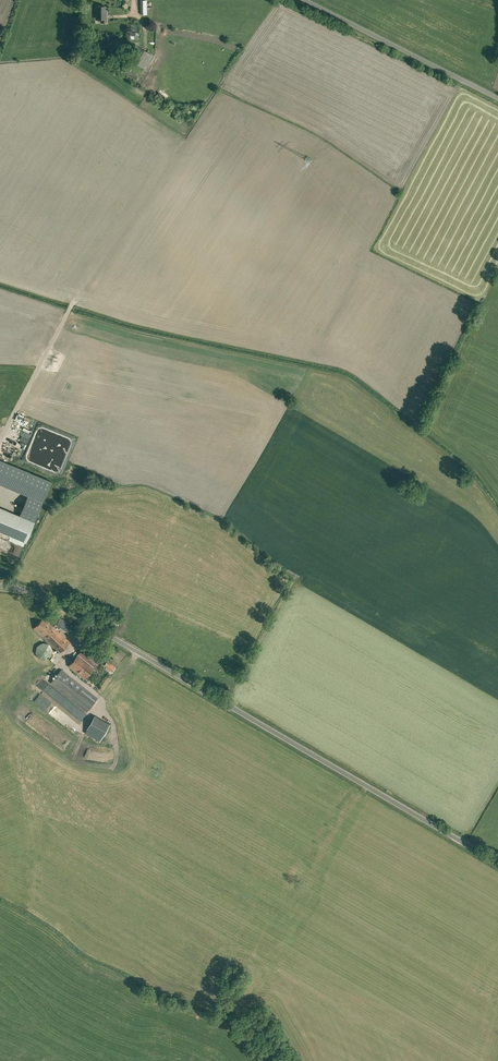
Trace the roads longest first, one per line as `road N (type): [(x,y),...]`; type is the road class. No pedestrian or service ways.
road 1 (unclassified): [(497,863),(48,601),(0,586)]
road 2 (unclassified): [(497,99),(305,0)]

